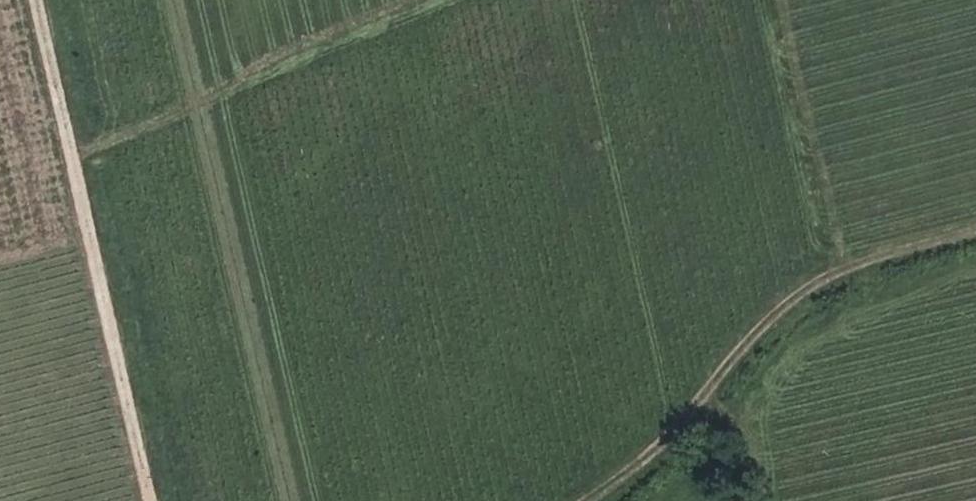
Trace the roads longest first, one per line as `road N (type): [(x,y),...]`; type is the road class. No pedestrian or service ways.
road 1 (track): [(149,500),(41,0)]

